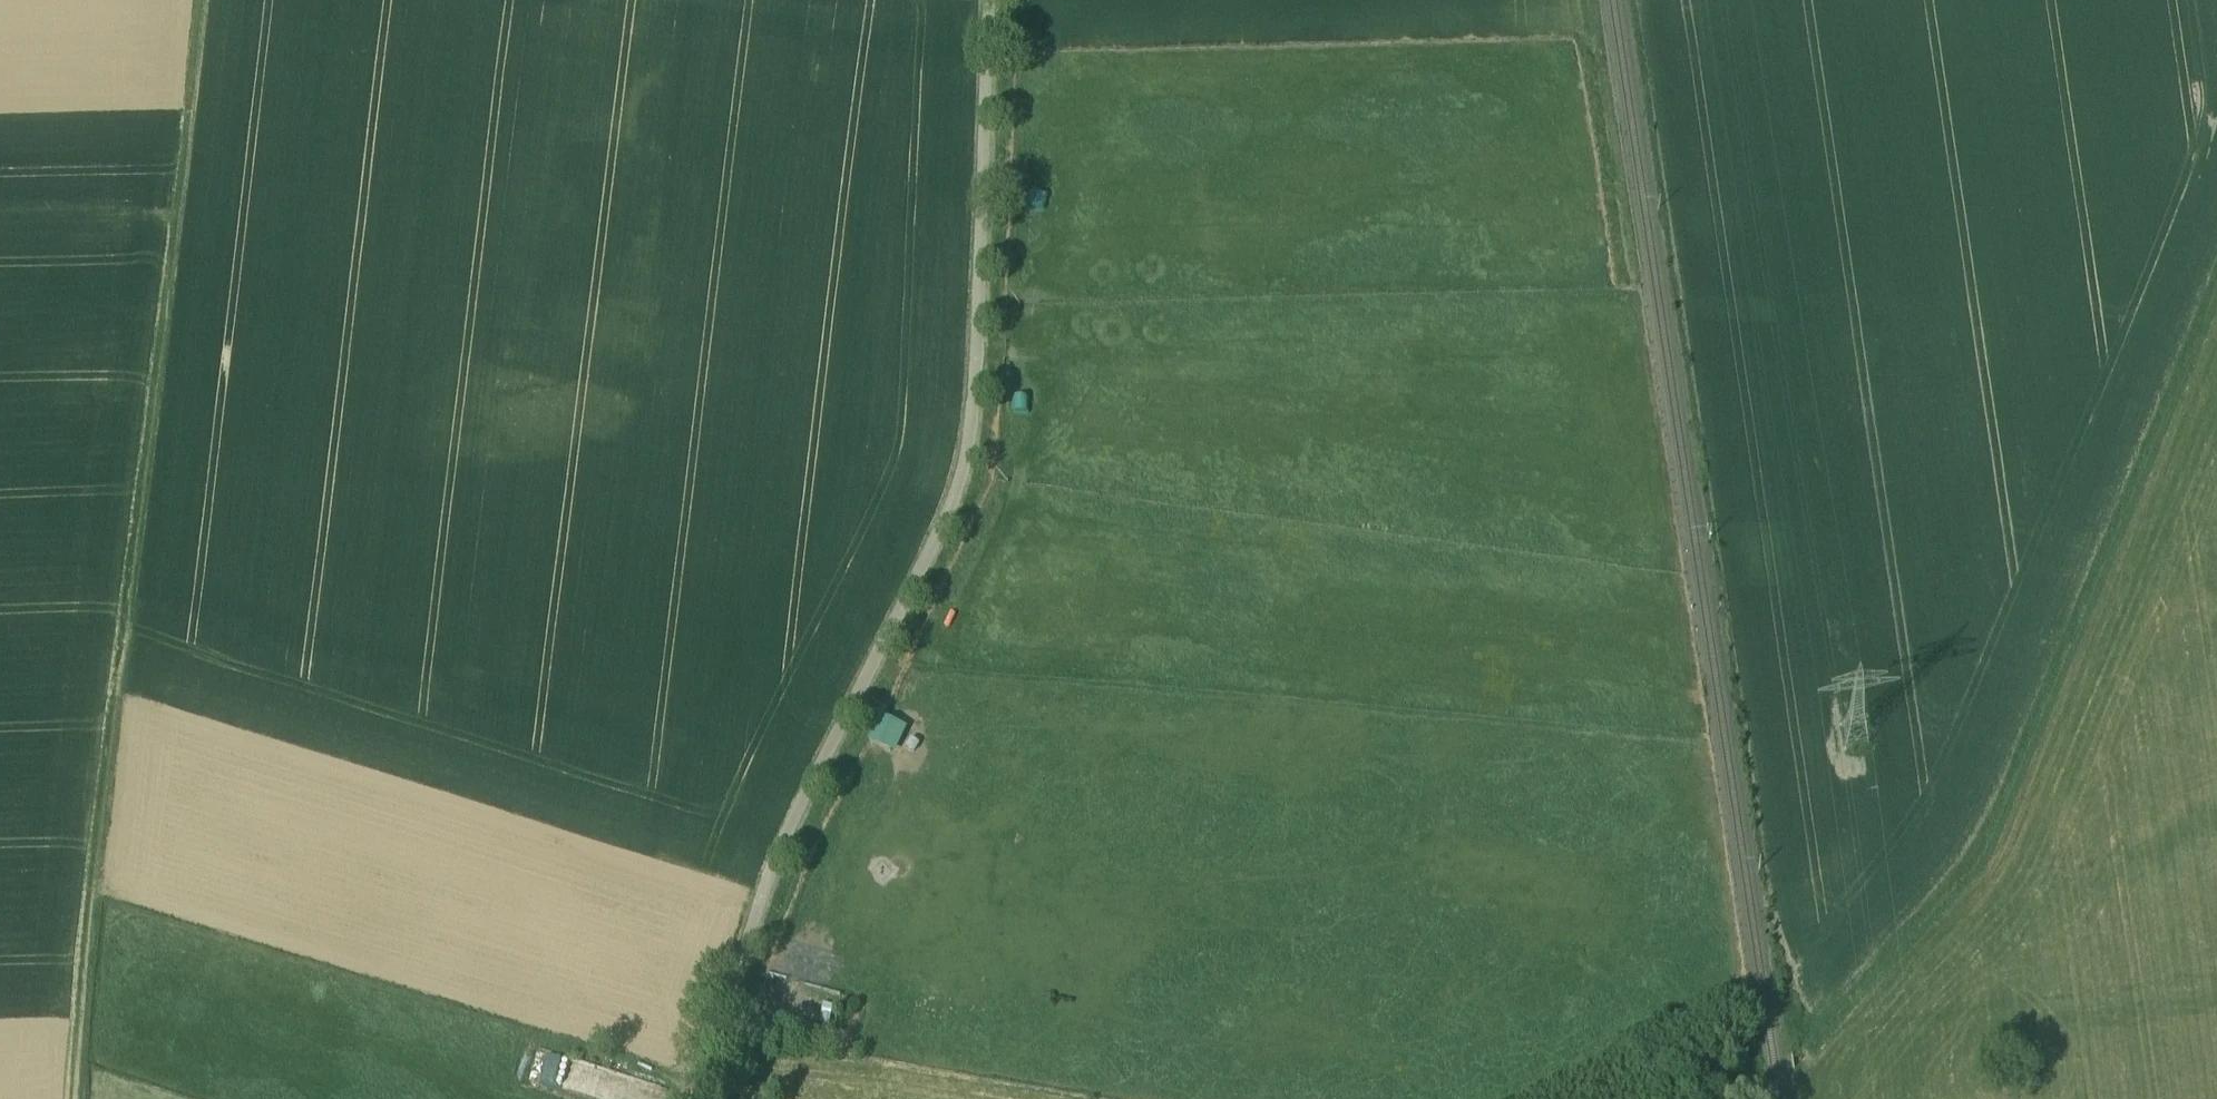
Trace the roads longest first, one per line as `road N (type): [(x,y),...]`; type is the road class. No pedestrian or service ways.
road 1 (track): [(692,1098),(759,903),(979,475),(997,0)]
road 2 (track): [(202,0),(77,1025),(76,1098)]

